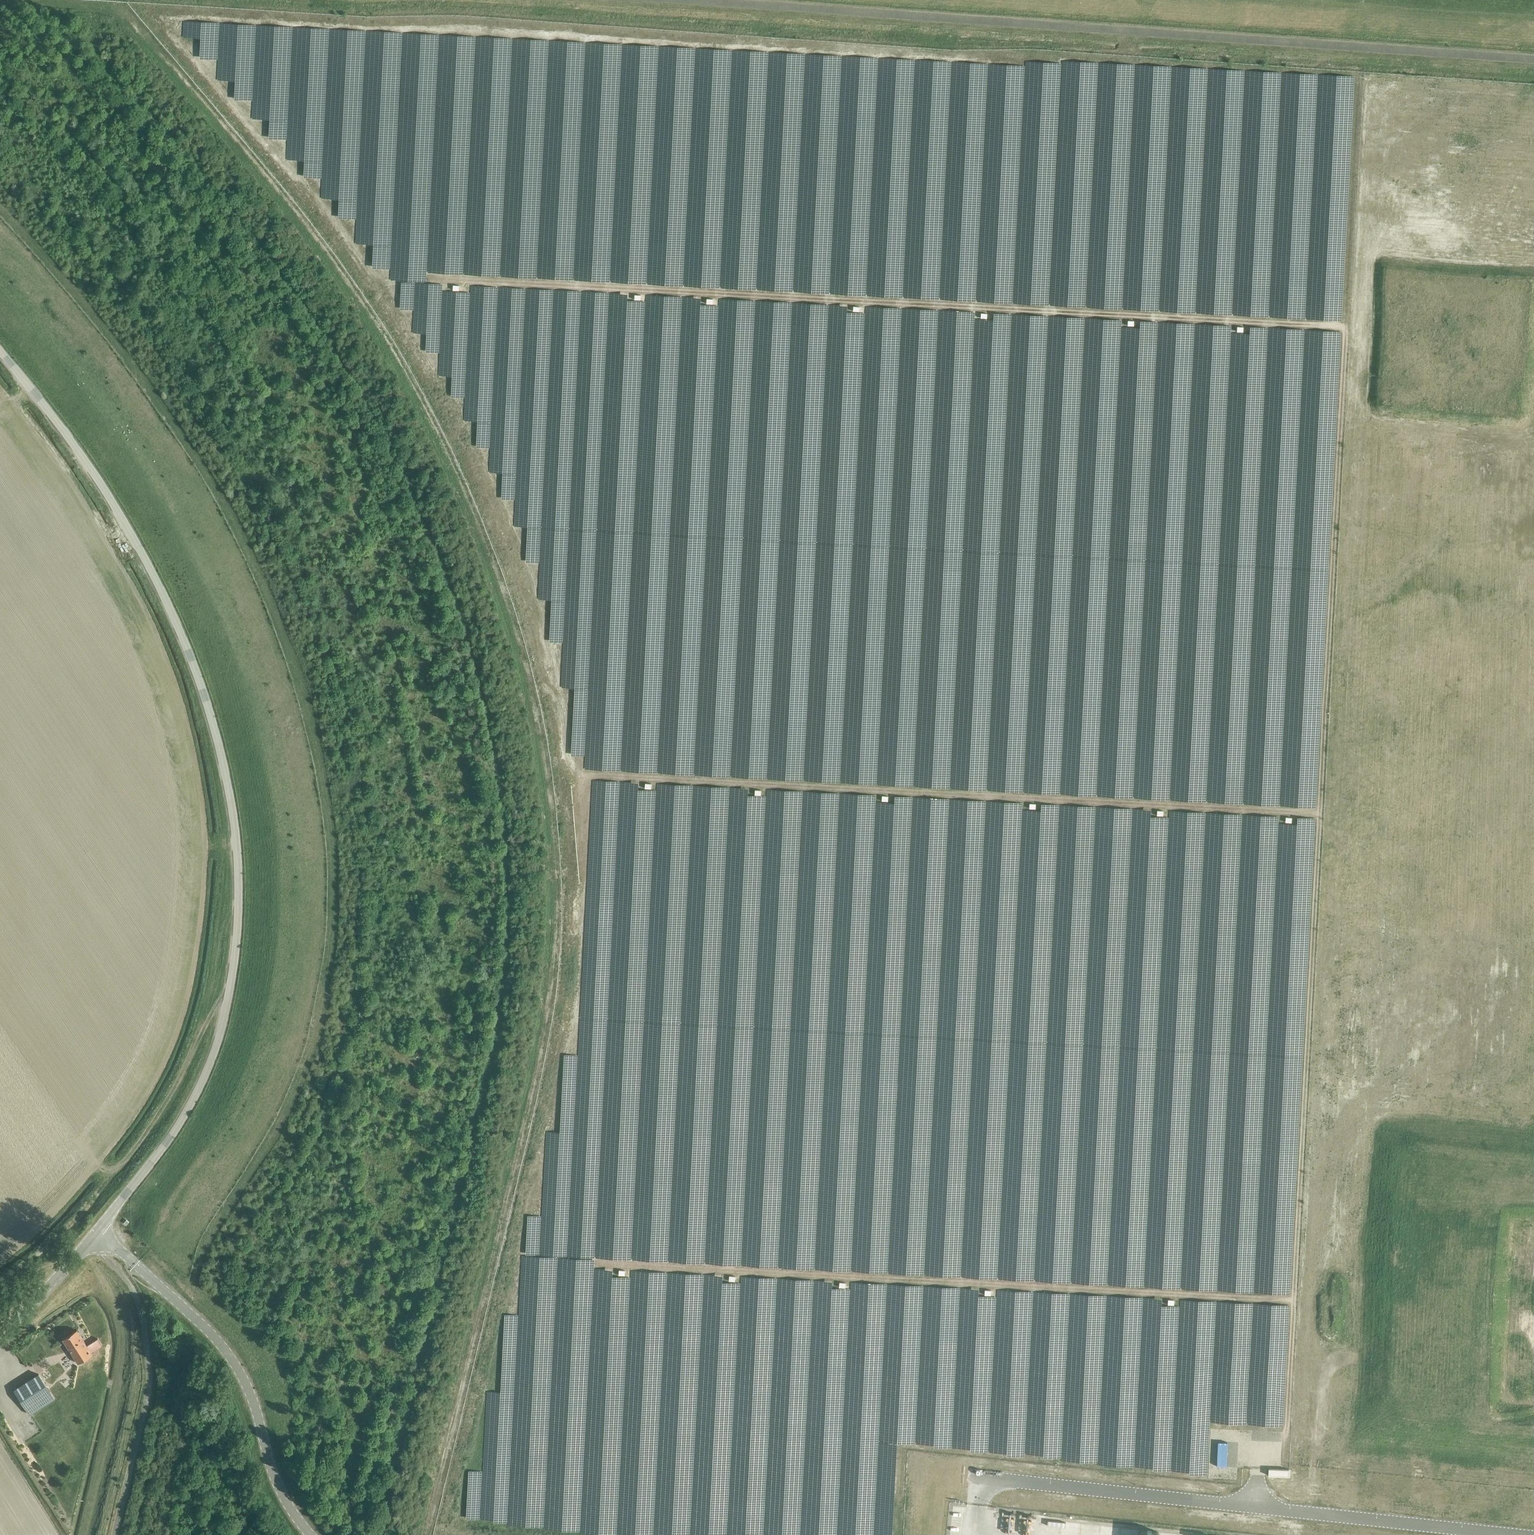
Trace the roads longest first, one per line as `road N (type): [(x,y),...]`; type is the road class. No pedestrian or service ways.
road 1 (unclassified): [(99,1231),(158,1155),(211,1055),(236,934),(235,827),(212,721),(156,582),(74,447),(0,355)]
road 2 (unclassified): [(1533,60),(677,0)]
road 3 (unclassified): [(1512,1534),(974,1478)]
road 4 (unclassified): [(310,1534),(286,1504),(255,1404),(226,1352),(99,1231)]
road 5 (unclassified): [(0,1329),(99,1231)]

